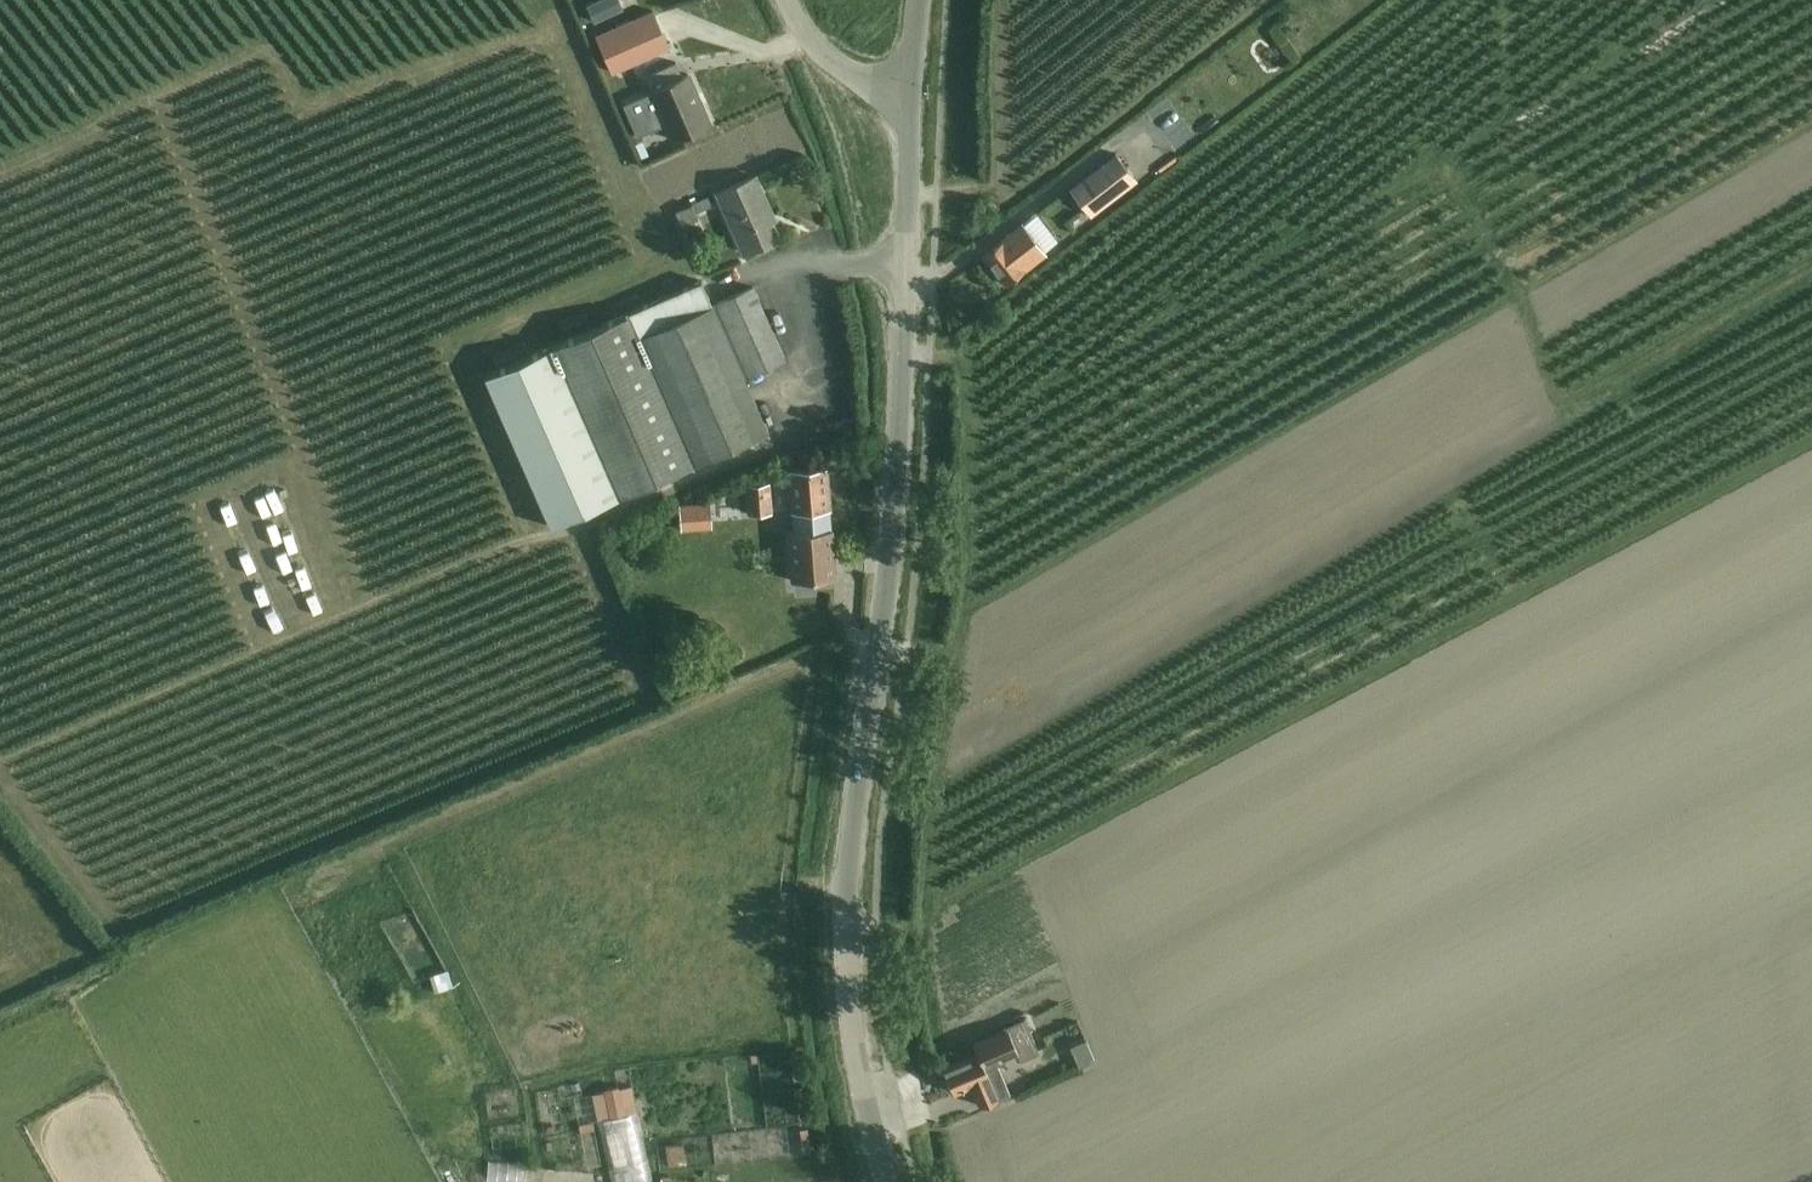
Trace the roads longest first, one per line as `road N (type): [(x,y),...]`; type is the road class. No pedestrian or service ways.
road 1 (secondary): [(890,1181),(851,978),(856,809),(884,629),(910,108)]
road 2 (unclassified): [(786,0),(828,84),(910,108)]

